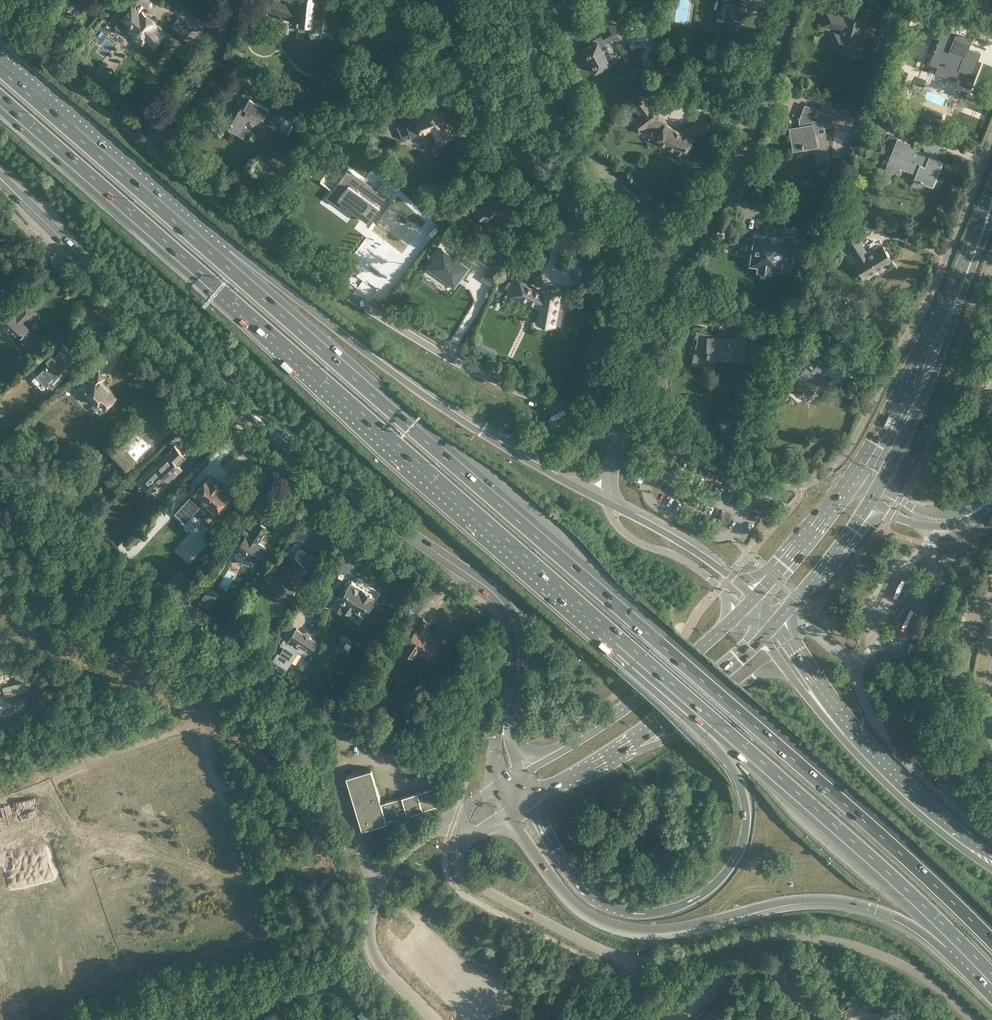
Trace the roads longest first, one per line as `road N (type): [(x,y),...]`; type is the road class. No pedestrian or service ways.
road 1 (motorway): [(991,936),(223,260)]
road 2 (motorway): [(0,101),(618,642)]
road 3 (primary): [(504,725),(520,649),(501,596),(292,447),(0,179)]
road 4 (residential): [(621,428),(419,342),(152,145),(147,136),(203,65),(234,0)]
road 5 (unclassified): [(976,1019),(909,961),(825,937),(661,960),(613,956),(465,877),(458,862),(463,827)]
road 6 (residential): [(991,144),(938,285),(865,422),(822,477),(759,482),(621,428)]
road 7 (motorway): [(618,642),(738,779),(746,830),(734,863),(713,887),(674,909),(613,909),(572,877),(530,801)]
road 8 (motorway): [(514,811),(572,901),(612,925),(664,931),(779,904),(834,901),(894,916),(963,949)]
road 9 (motorway): [(618,642),(963,949)]
road 10 (motorway): [(607,502),(481,433),(289,292),(223,260)]
road 11 (unclassified): [(0,607),(257,744),(298,797),(323,863)]
road 12 (residential): [(647,295),(622,256),(494,121),(467,72),(456,0)]
road 13 (unclassified): [(323,863),(250,879),(221,876),(87,832),(0,829)]
road 14 (residential): [(684,249),(549,100),(535,69),(528,0)]
road 15 (motorway): [(223,260),(0,65)]
road 16 (primary): [(742,611),(646,696),(519,775)]
road 17 (residential): [(684,249),(764,117),(789,0)]
road 18 (secondary): [(959,288),(855,479)]
road 19 (secondary): [(877,487),(927,392),(959,288)]
road 20 (primary): [(608,757),(683,734),(766,670),(794,679)]
road 21 (primary): [(608,757),(762,635)]
road 22 (unclassified): [(607,502),(624,534),(687,562),(742,611)]
road 23 (primary): [(754,599),(687,546),(607,502)]
road 24 (unclassified): [(384,875),(370,948),(435,1019)]
road 25 (primary): [(991,862),(865,754)]
road 26 (primary): [(865,754),(776,620)]
road 27 (secondary): [(855,479),(754,599)]
road 28 (secondary): [(776,620),(870,502)]
road 29 (residential): [(621,428),(647,295)]

